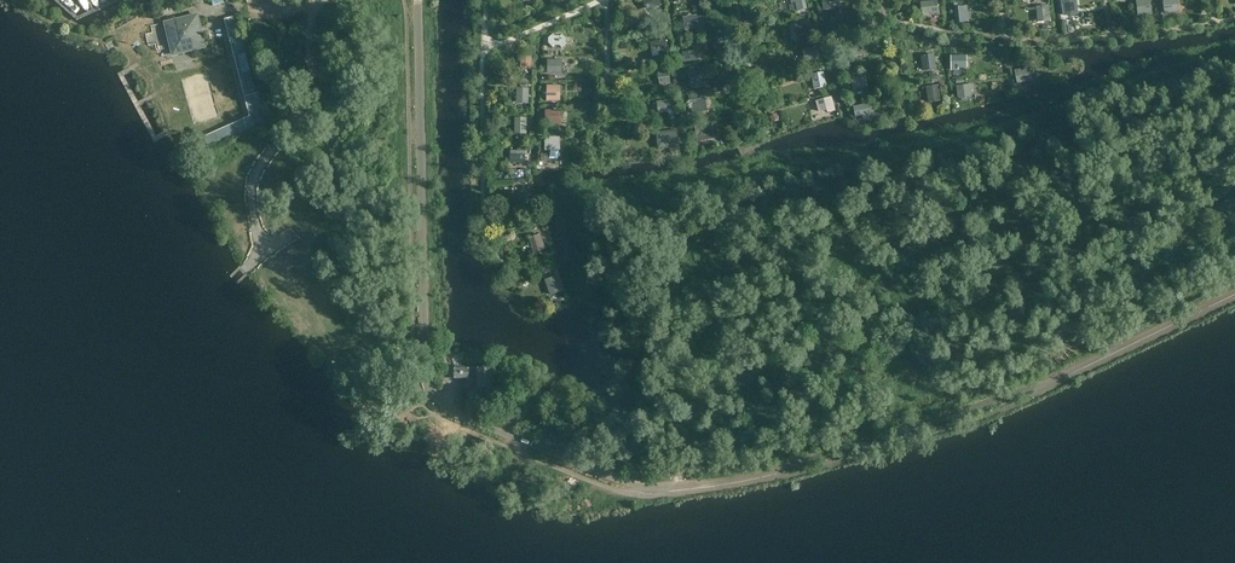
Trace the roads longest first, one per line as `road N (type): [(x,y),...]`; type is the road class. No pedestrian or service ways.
road 1 (unclassified): [(421,196),(428,368),(445,409),(639,486),(670,488),(683,457)]
road 2 (unclassified): [(421,196),(418,0)]

